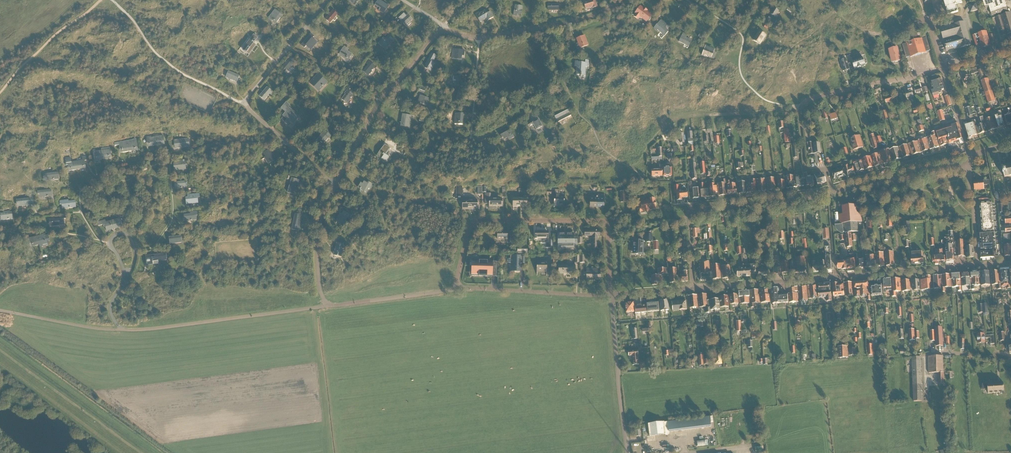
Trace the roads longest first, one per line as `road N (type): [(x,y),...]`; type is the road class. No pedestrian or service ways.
road 1 (unclassified): [(693,288),(977,266)]
road 2 (residential): [(456,290),(477,221),(601,221),(611,295)]
road 3 (residential): [(335,187),(244,104),(329,0)]
road 4 (unclassified): [(826,170),(805,166),(803,103),(944,70)]
road 5 (residential): [(693,288),(692,212),(833,192)]
road 6 (unclassified): [(121,330),(332,306)]
road 7 (residential): [(335,187),(381,101),(446,31)]
road 8 (residential): [(446,31),(476,41),(583,19),(629,0)]
road 9 (track): [(0,349),(142,452)]
road 10 (unclassified): [(627,452),(611,295)]
road 11 (unclassified): [(456,290),(611,295)]
road 12 (residential): [(826,170),(960,121)]
road 13 (residential): [(833,192),(966,164)]
road 14 (residential): [(332,306),(320,290),(317,241),(335,187)]
road 15 (unclassified): [(332,306),(456,290)]
road 16 (unclassified): [(121,330),(0,310)]

